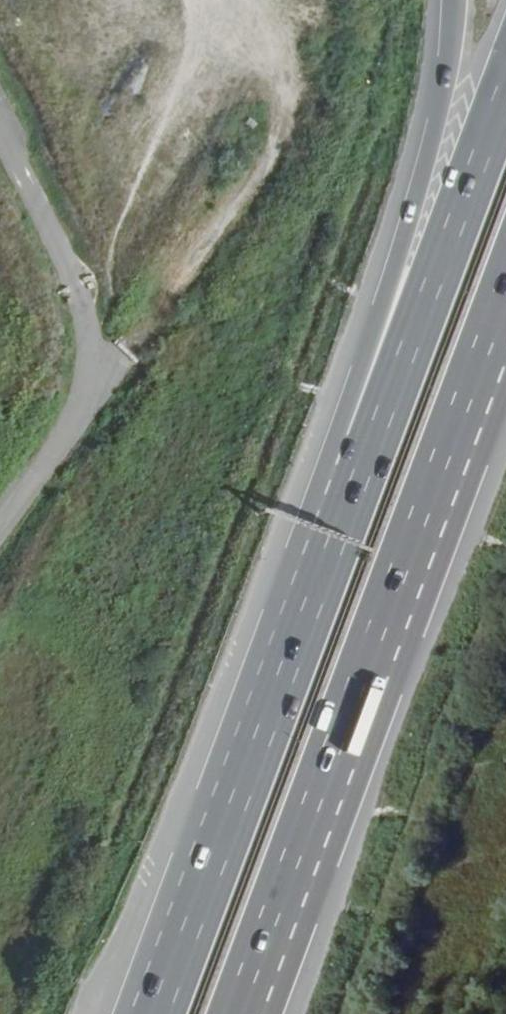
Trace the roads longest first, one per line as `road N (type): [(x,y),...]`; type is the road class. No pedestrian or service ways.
road 1 (motorway): [(236,1013),(505,299)]
road 2 (motorway): [(368,448),(157,1013)]
road 3 (motorway): [(454,0),(438,95),(363,383),(368,448)]
road 4 (motorway): [(505,90),(368,448)]

